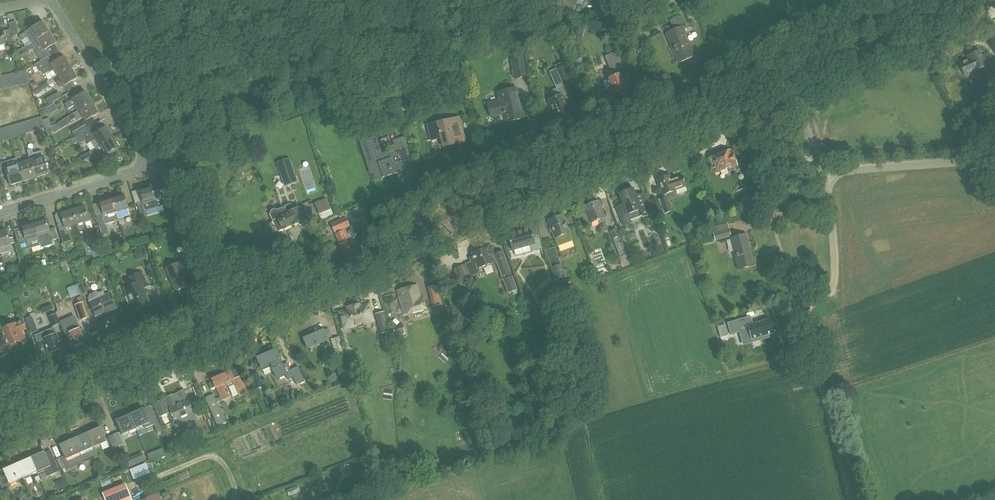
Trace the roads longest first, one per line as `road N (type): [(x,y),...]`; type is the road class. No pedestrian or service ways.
road 1 (tertiary): [(0,422),(788,78)]
road 2 (residential): [(50,0),(136,140),(143,166),(0,213)]
road 3 (track): [(853,499),(802,320),(803,309),(832,291)]
road 4 (tertiary): [(788,78),(963,0)]
road 5 (unclassified): [(994,161),(823,173)]

